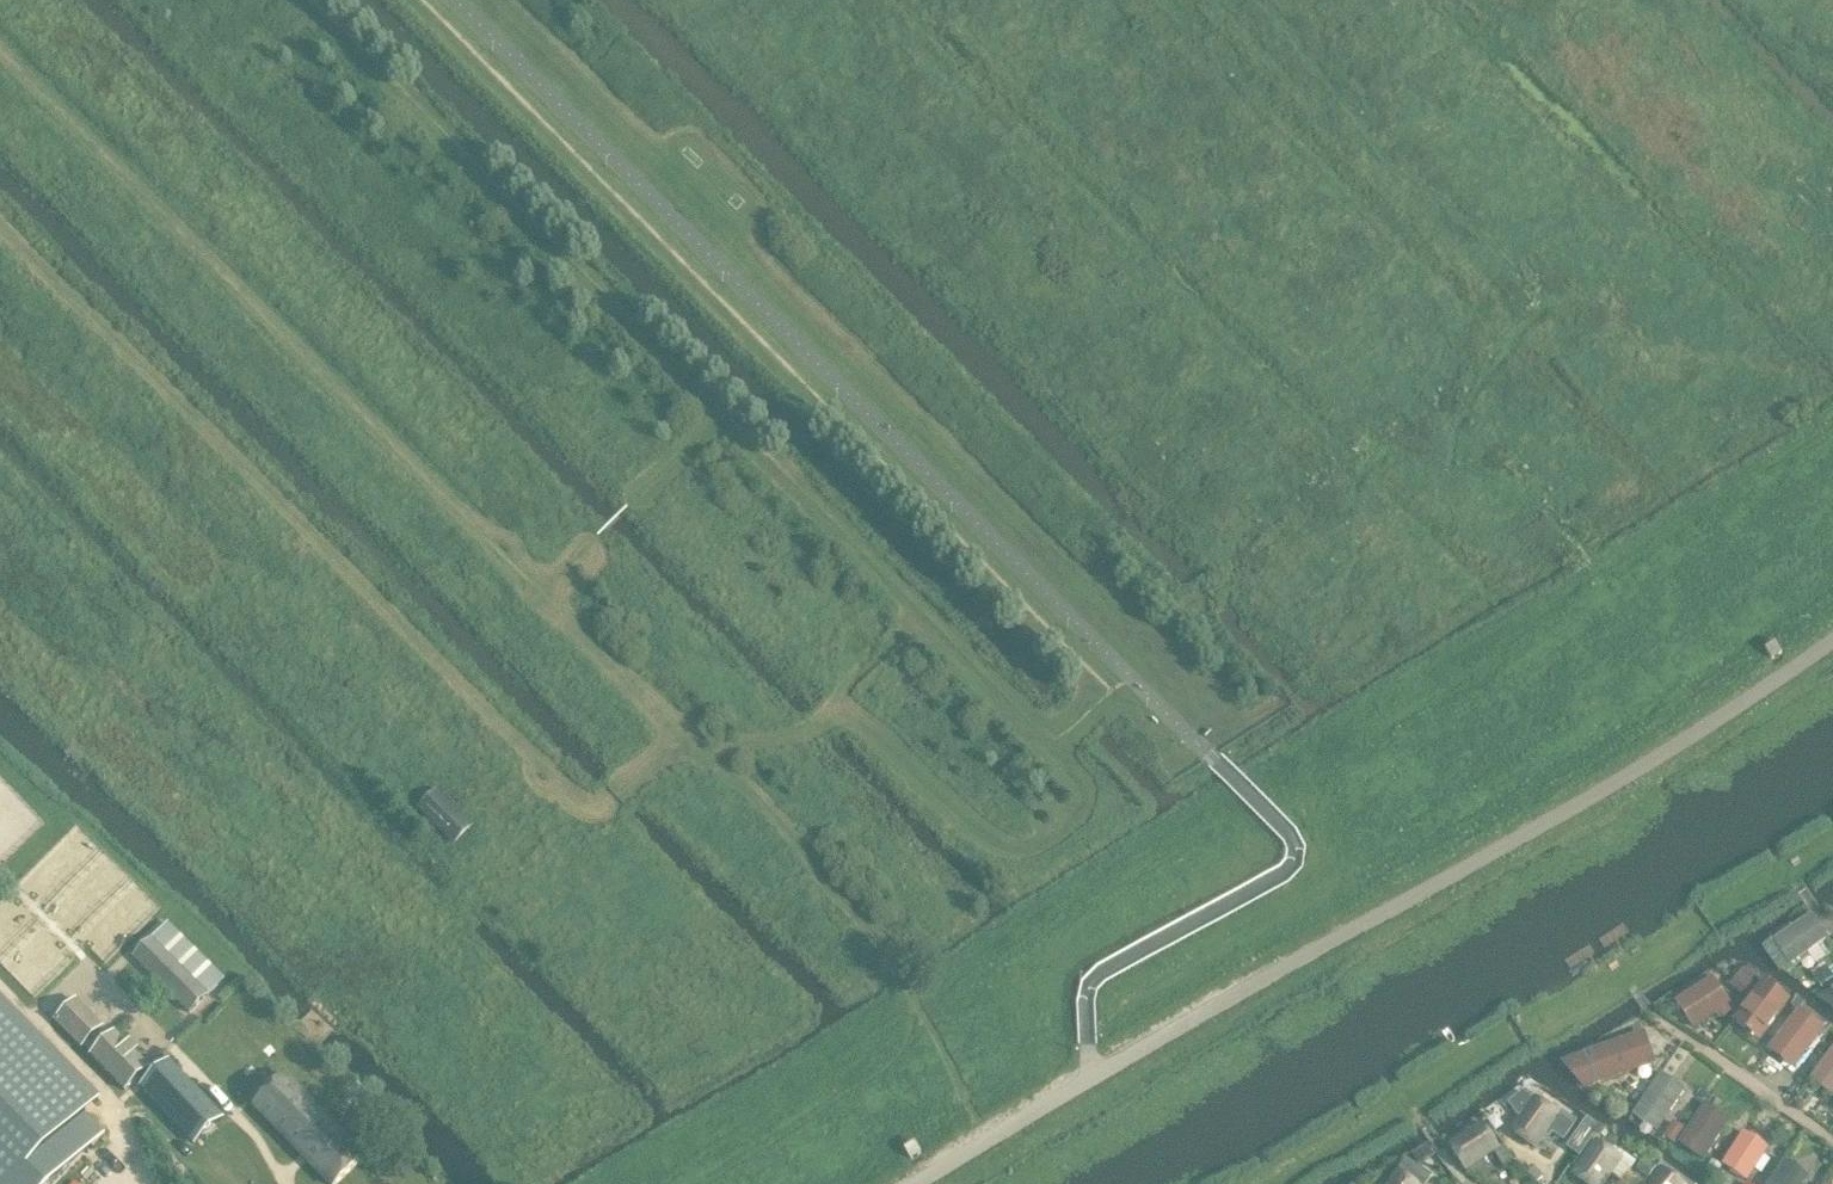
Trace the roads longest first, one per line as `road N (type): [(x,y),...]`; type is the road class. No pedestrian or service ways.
road 1 (track): [(916,995),(797,837),(679,732)]
road 2 (track): [(707,1183),(907,1054),(916,995)]

